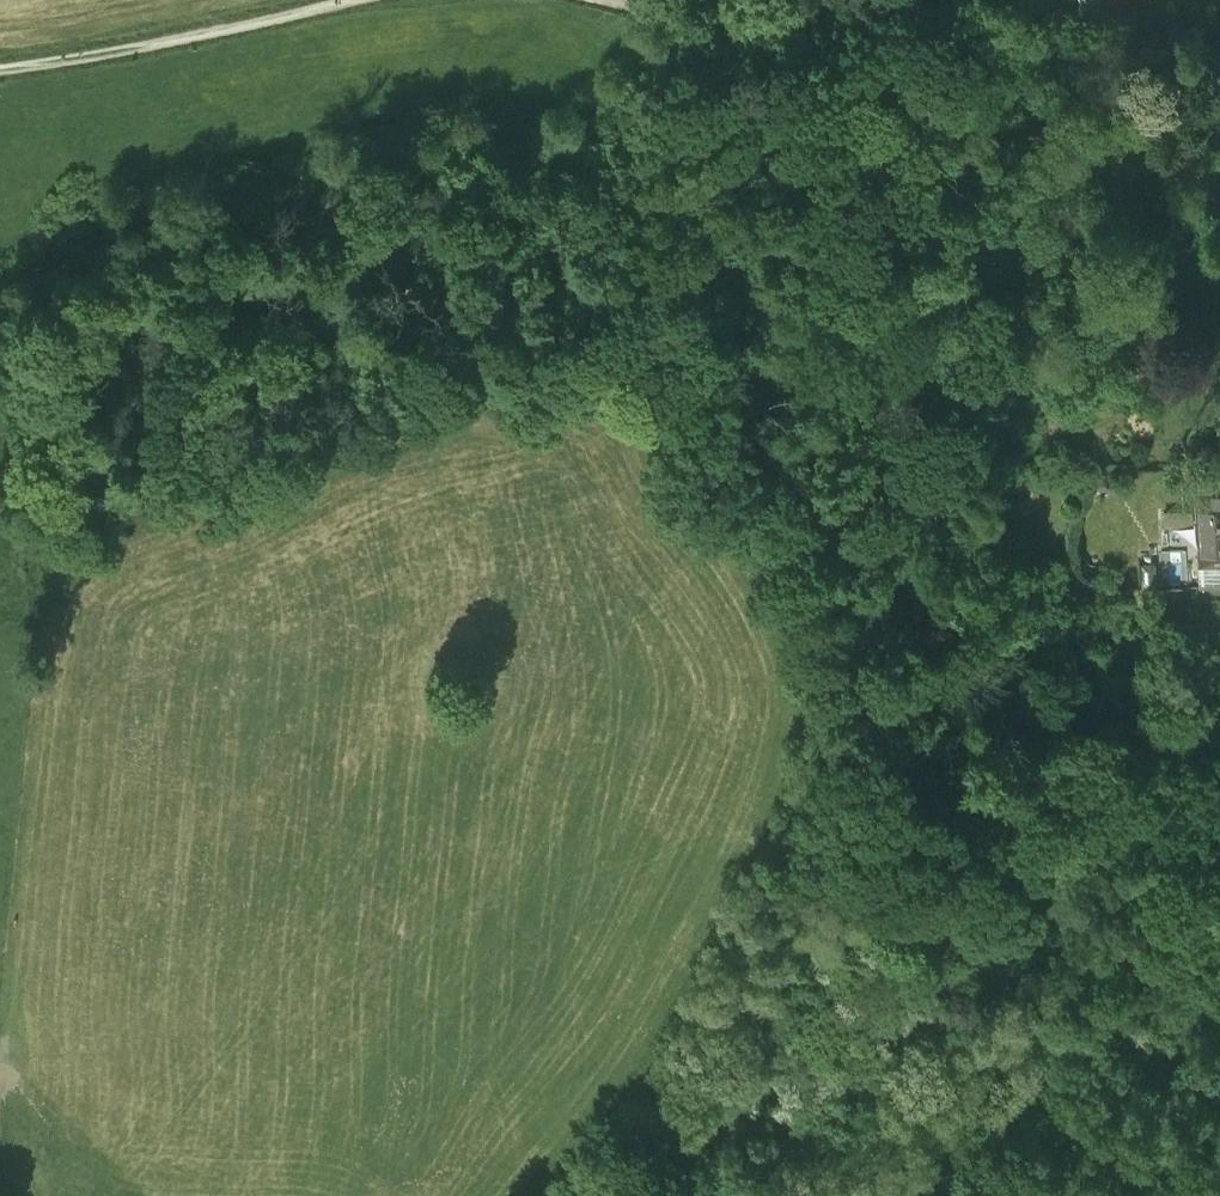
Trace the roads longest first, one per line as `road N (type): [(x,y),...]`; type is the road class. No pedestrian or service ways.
road 1 (track): [(0,81),(455,0)]
road 2 (residential): [(639,21),(719,33),(793,0)]

